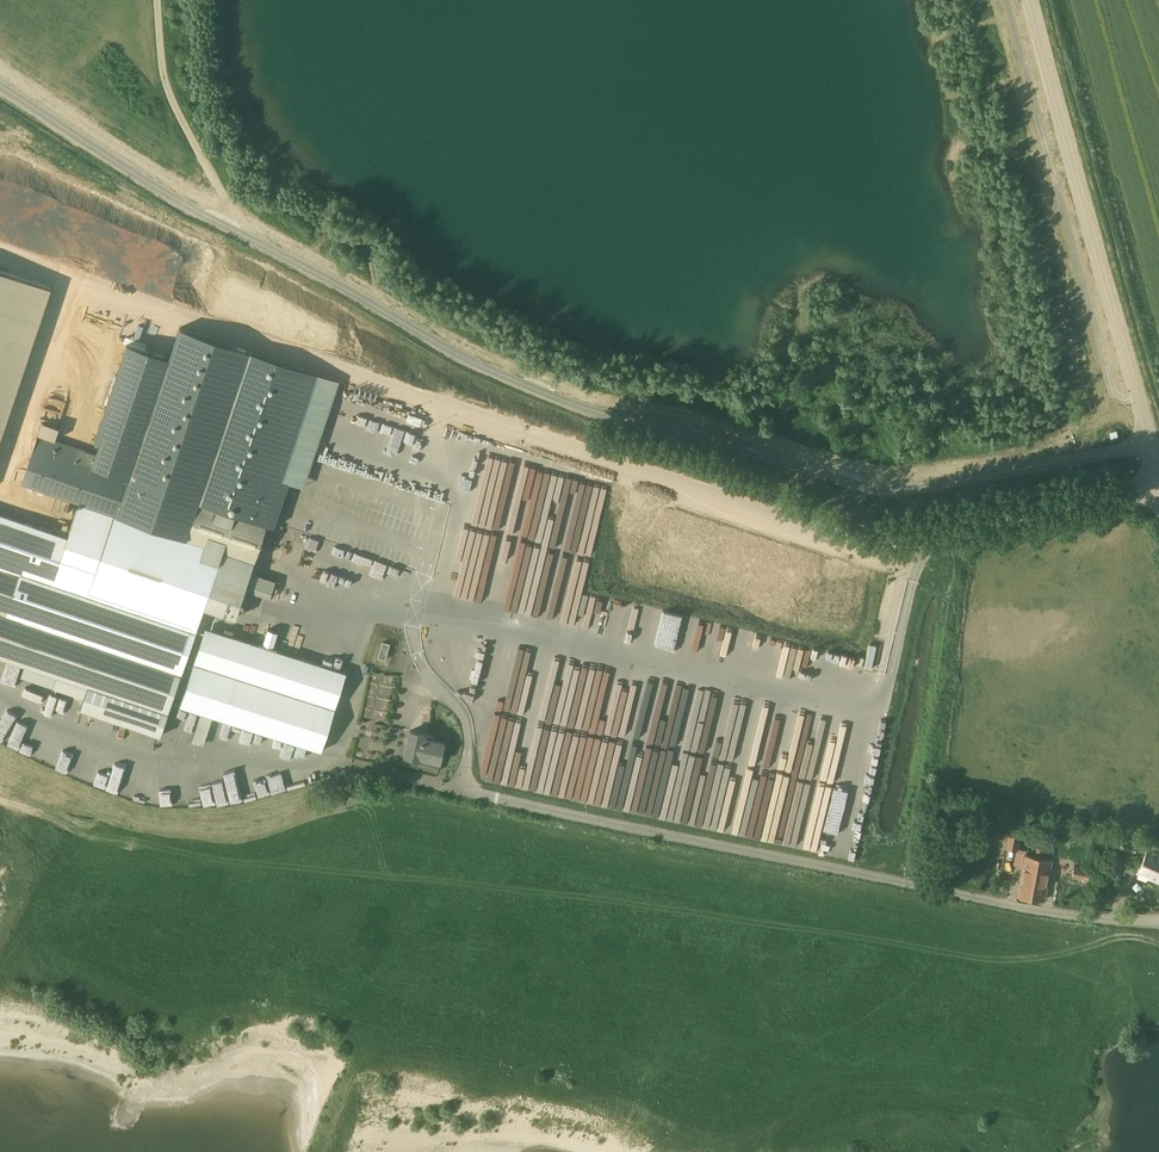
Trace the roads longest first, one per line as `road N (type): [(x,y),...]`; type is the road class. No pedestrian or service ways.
road 1 (unclassified): [(1148,444),(883,491),(690,430),(586,409),(473,362),(191,209),(0,85)]
road 2 (unclassified): [(1158,922),(1029,909),(459,789)]
road 3 (unclassified): [(1148,444),(1028,0)]
road 4 (track): [(223,225),(228,204),(165,80),(156,0)]
road 5 (unclassified): [(418,601),(422,665),(467,729),(459,789)]
road 6 (track): [(381,309),(371,257),(358,238),(324,236),(308,268)]

